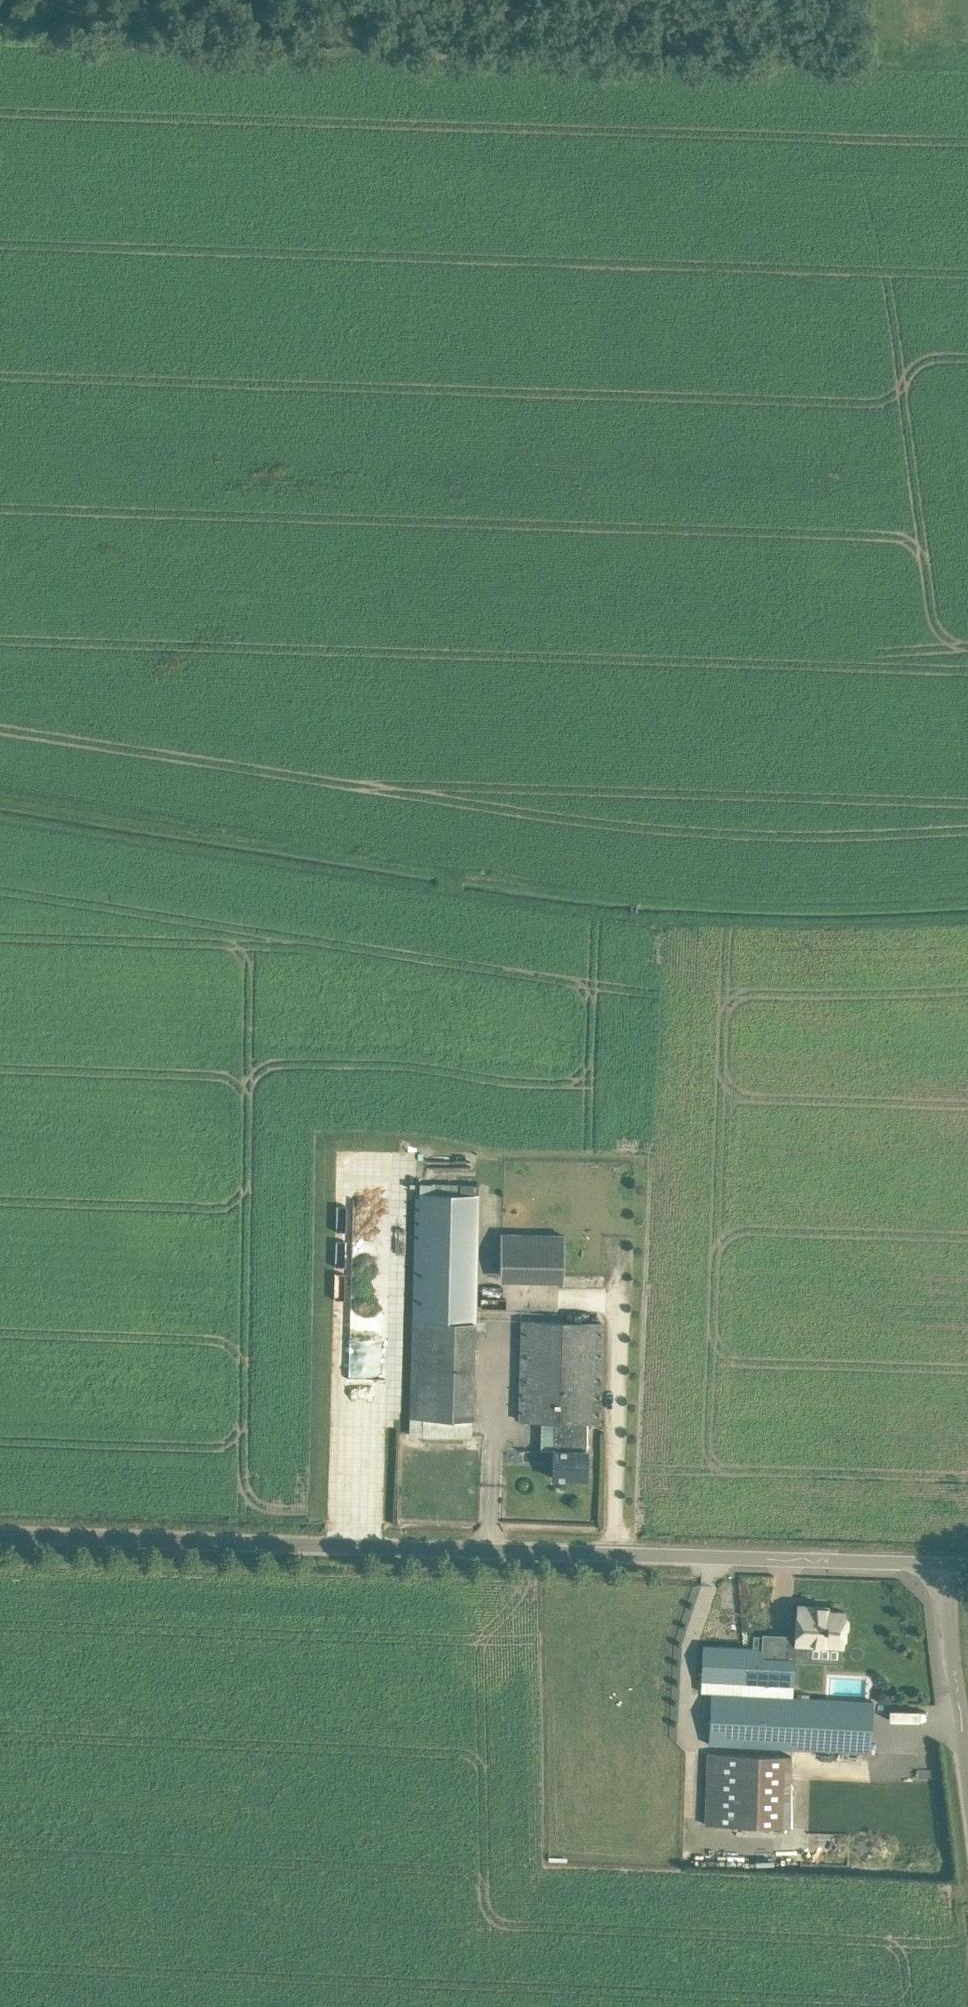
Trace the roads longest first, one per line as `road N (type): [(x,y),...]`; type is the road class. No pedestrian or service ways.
road 1 (unclassified): [(0,1535),(941,1564)]
road 2 (unclassified): [(967,1781),(941,1564)]

